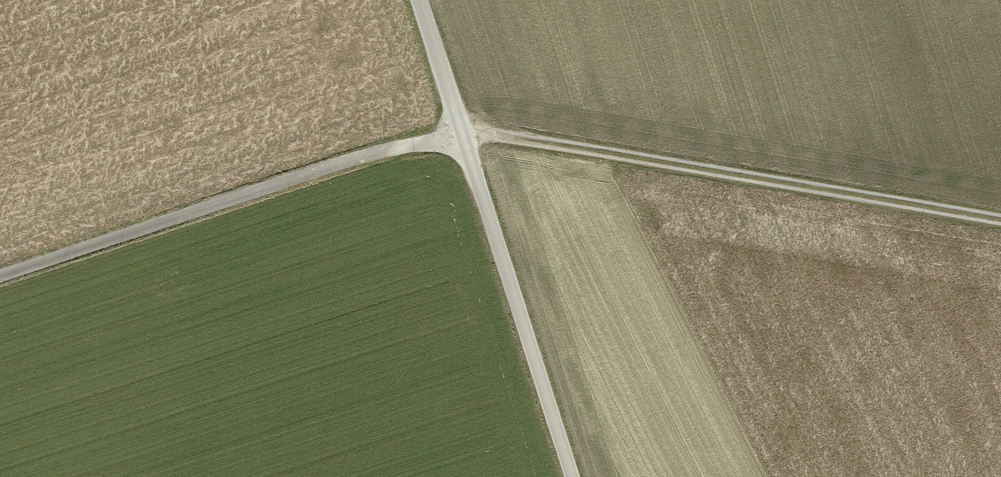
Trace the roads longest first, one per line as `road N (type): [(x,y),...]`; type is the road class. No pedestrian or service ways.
road 1 (track): [(1000,213),(461,131)]
road 2 (track): [(571,476),(419,0)]
road 3 (track): [(462,137),(347,160),(0,274)]

